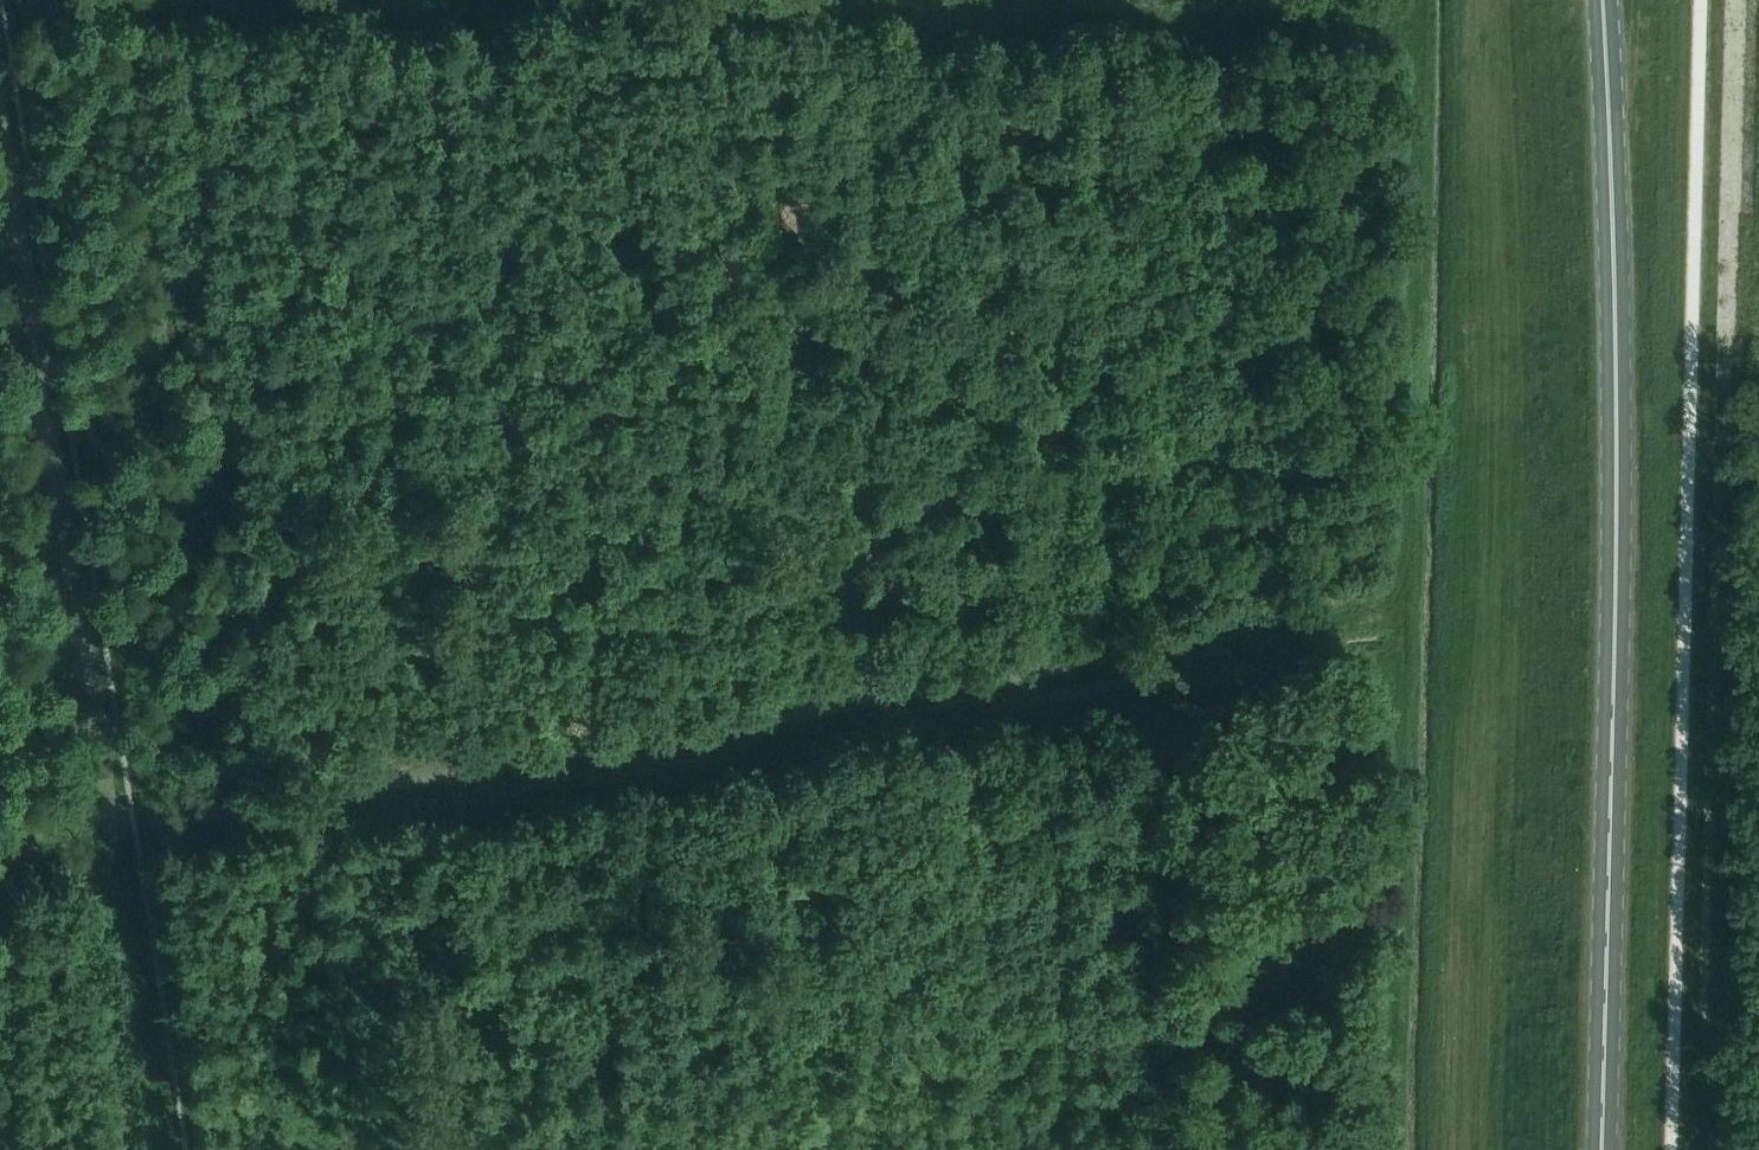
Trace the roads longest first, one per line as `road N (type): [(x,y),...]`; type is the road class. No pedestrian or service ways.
road 1 (primary): [(1602,1149),(1616,520),(1603,0)]

